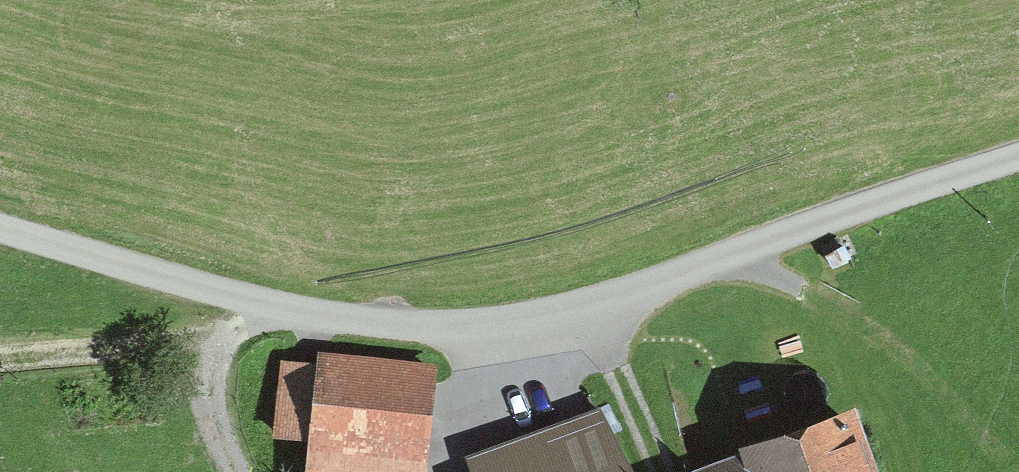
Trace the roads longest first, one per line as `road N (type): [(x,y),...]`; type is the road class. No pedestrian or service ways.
road 1 (unclassified): [(0,222),(247,300),(445,326),(589,303),(1018,159)]
road 2 (track): [(730,253),(860,318),(1018,462)]
road 3 (track): [(247,300),(228,333),(206,341),(0,356)]

